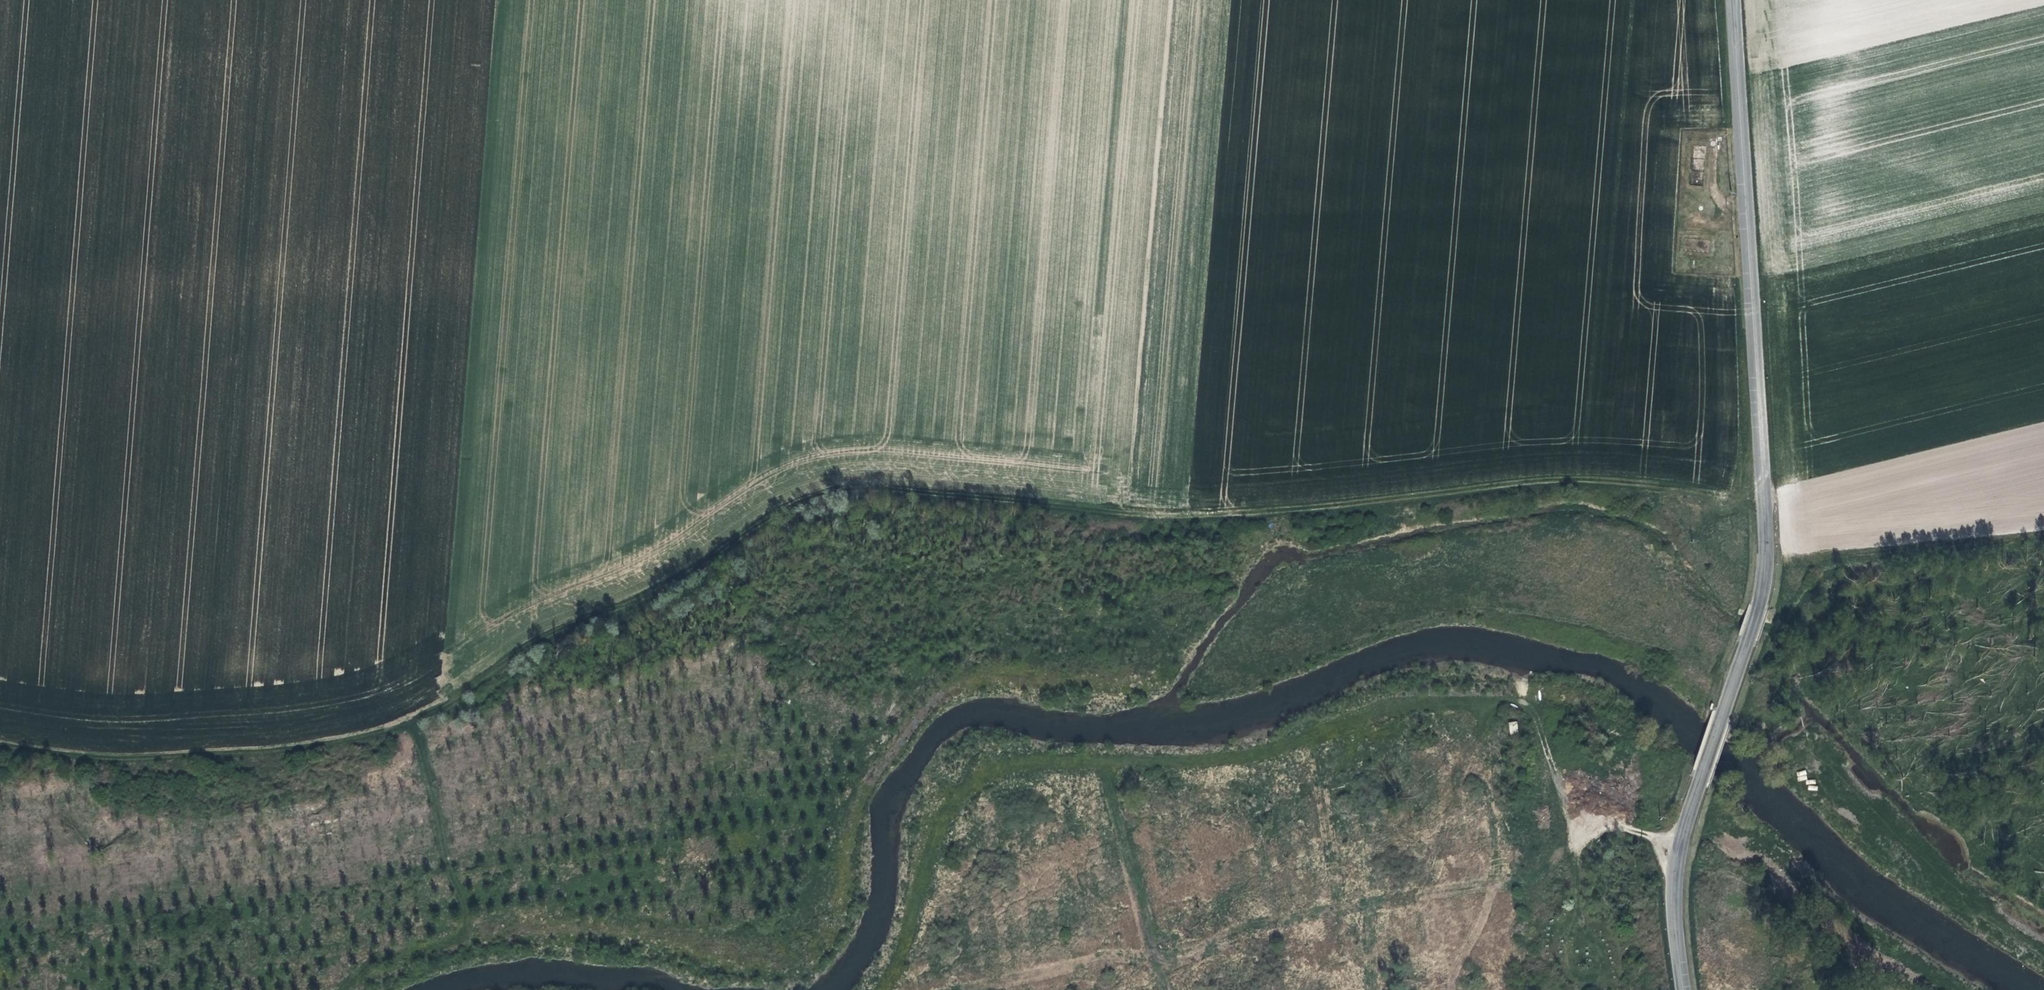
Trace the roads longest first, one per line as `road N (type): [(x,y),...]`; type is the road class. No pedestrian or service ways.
road 1 (tertiary): [(1684,989),(1679,848),(1758,610),(1767,549),(1734,0)]
road 2 (track): [(1764,496),(1806,536),(1826,542),(2043,526)]
road 3 (track): [(1679,848),(1570,813),(1523,703)]

